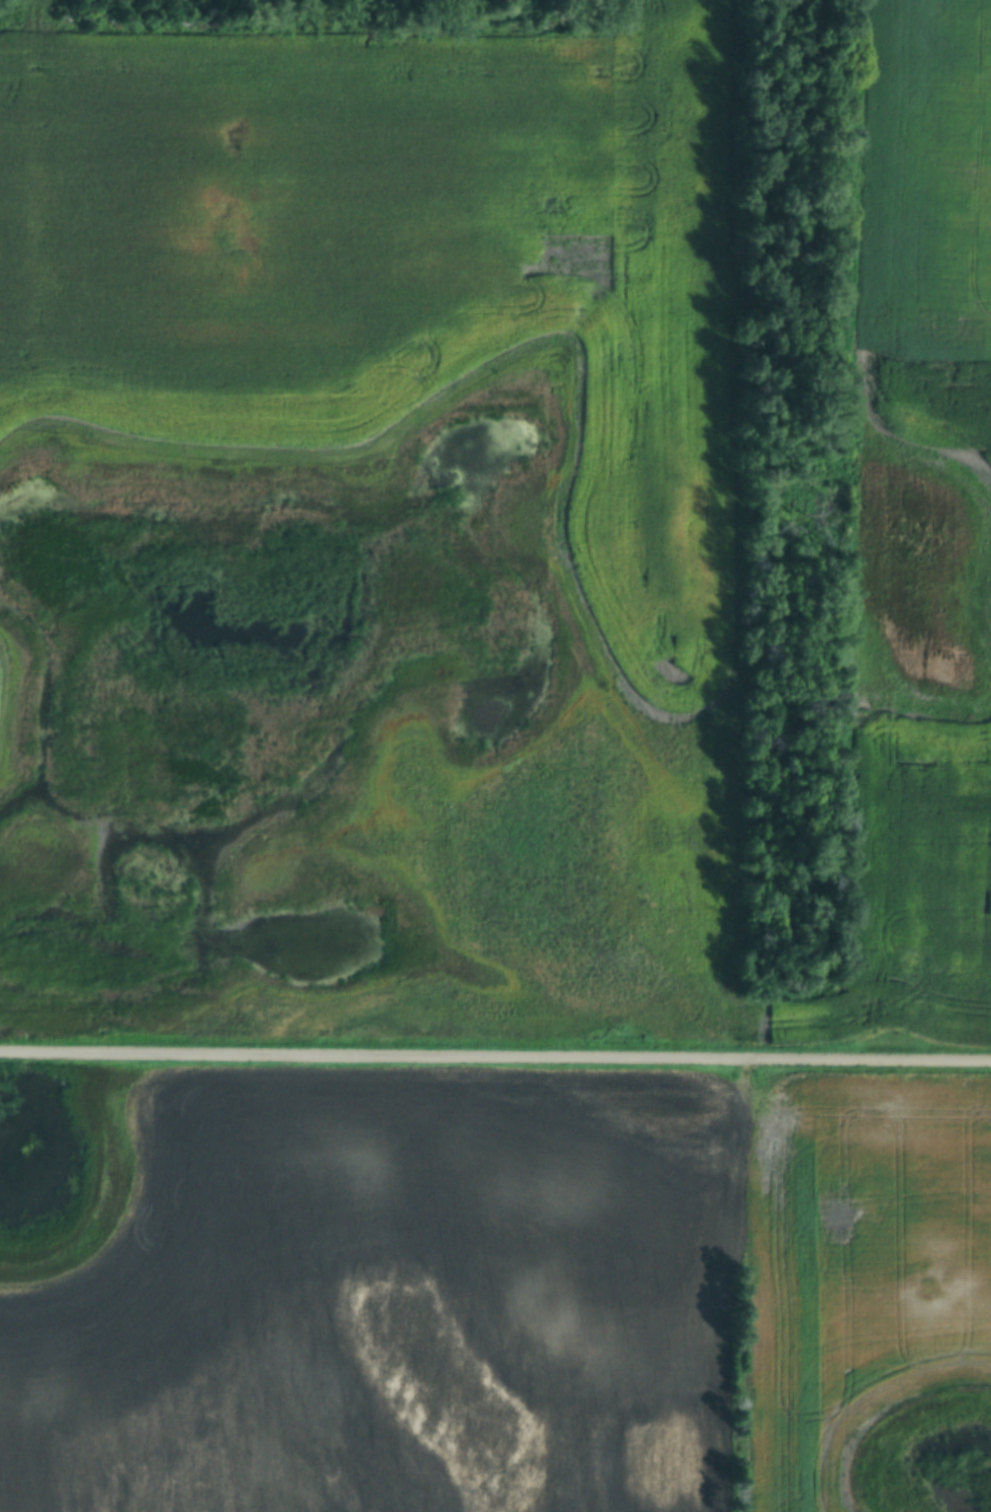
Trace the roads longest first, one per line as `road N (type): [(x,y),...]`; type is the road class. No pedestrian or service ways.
road 1 (residential): [(0,1057),(990,1064)]

